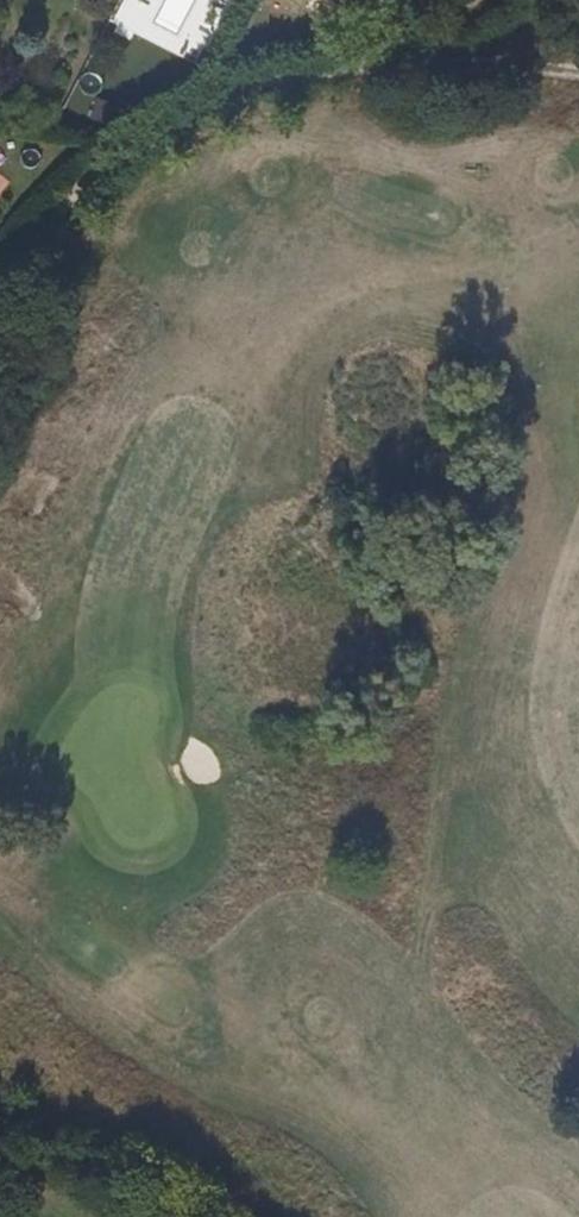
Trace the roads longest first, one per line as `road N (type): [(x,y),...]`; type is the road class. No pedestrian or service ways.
road 1 (track): [(0,335),(48,232),(133,158),(220,109),(321,81),(431,73),(578,77)]

